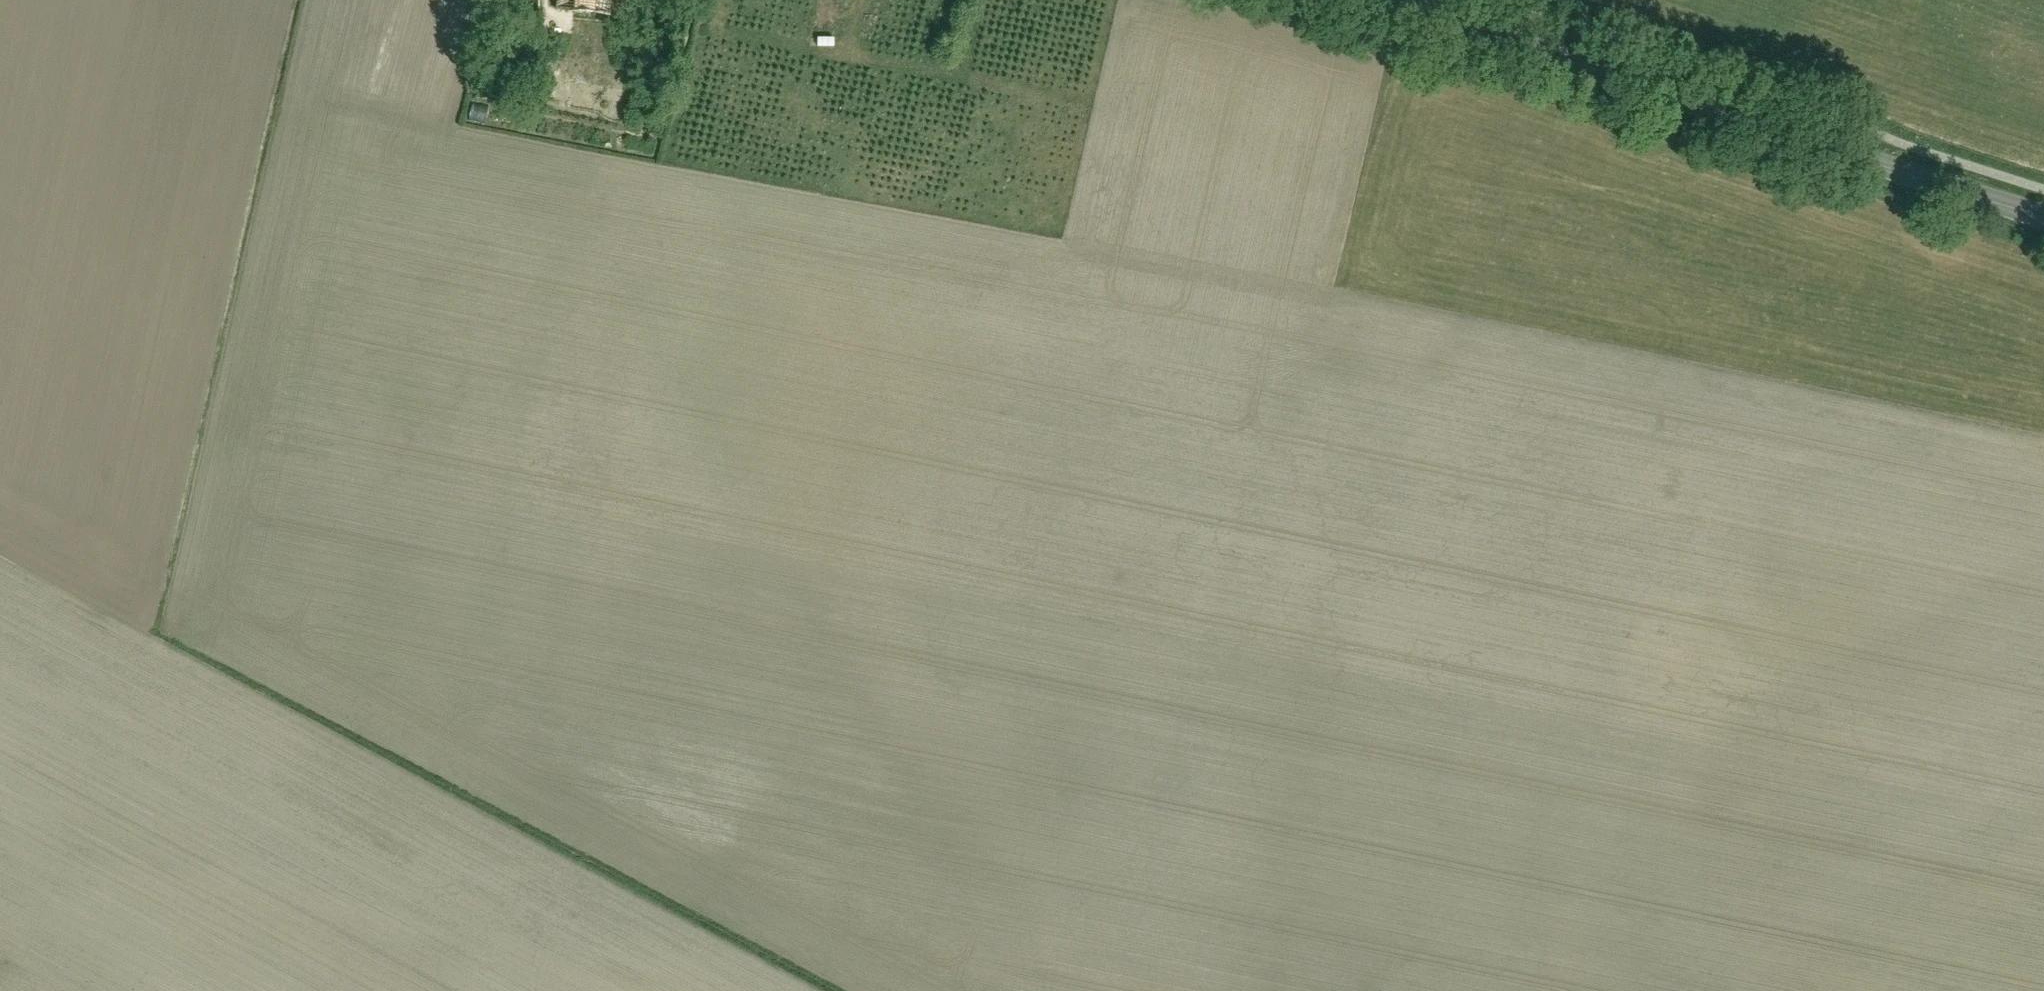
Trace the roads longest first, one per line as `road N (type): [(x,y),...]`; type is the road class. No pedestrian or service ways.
road 1 (secondary): [(2043,217),(1375,0)]

